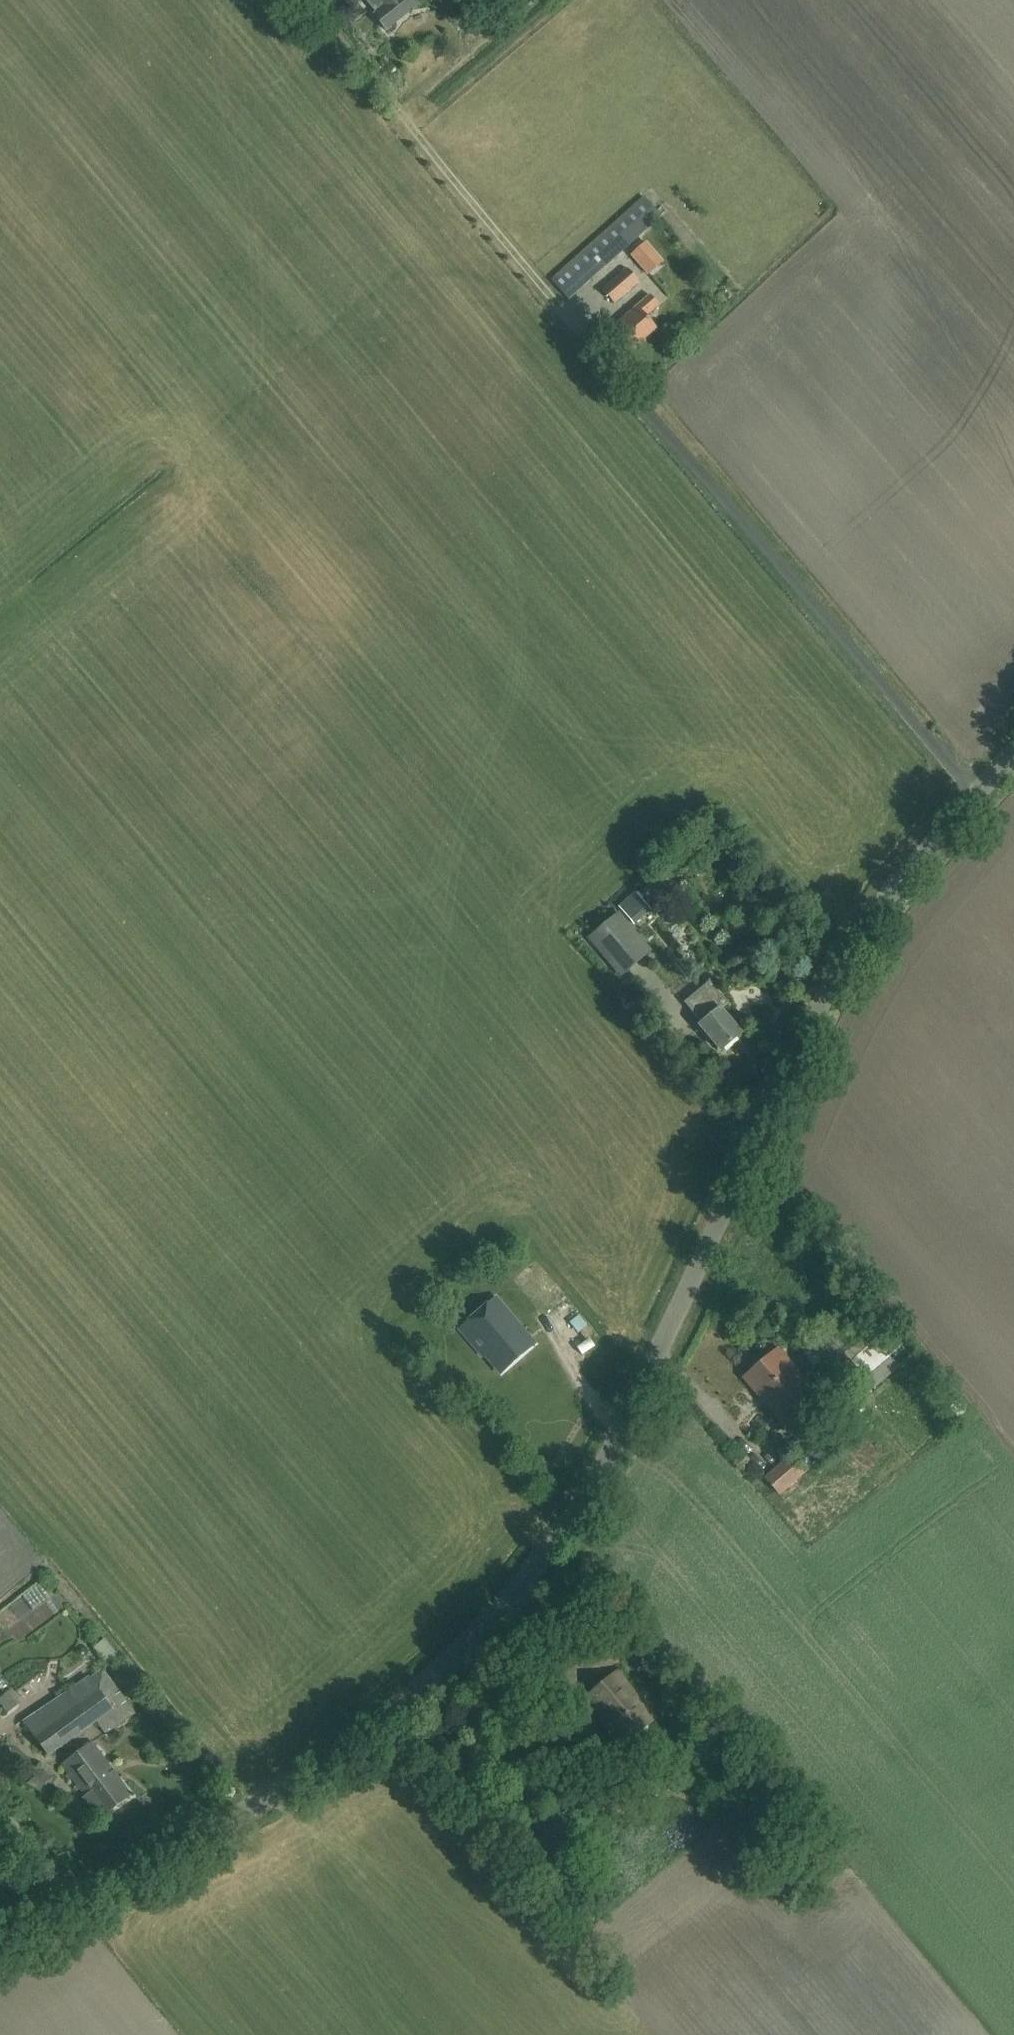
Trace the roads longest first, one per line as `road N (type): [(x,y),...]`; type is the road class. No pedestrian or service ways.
road 1 (unclassified): [(0,1934),(320,1765),(432,1674),(509,1597),(581,1511),(636,1416),(738,1206),(840,964),(905,874),(1013,749)]
road 2 (track): [(559,309),(331,33)]

